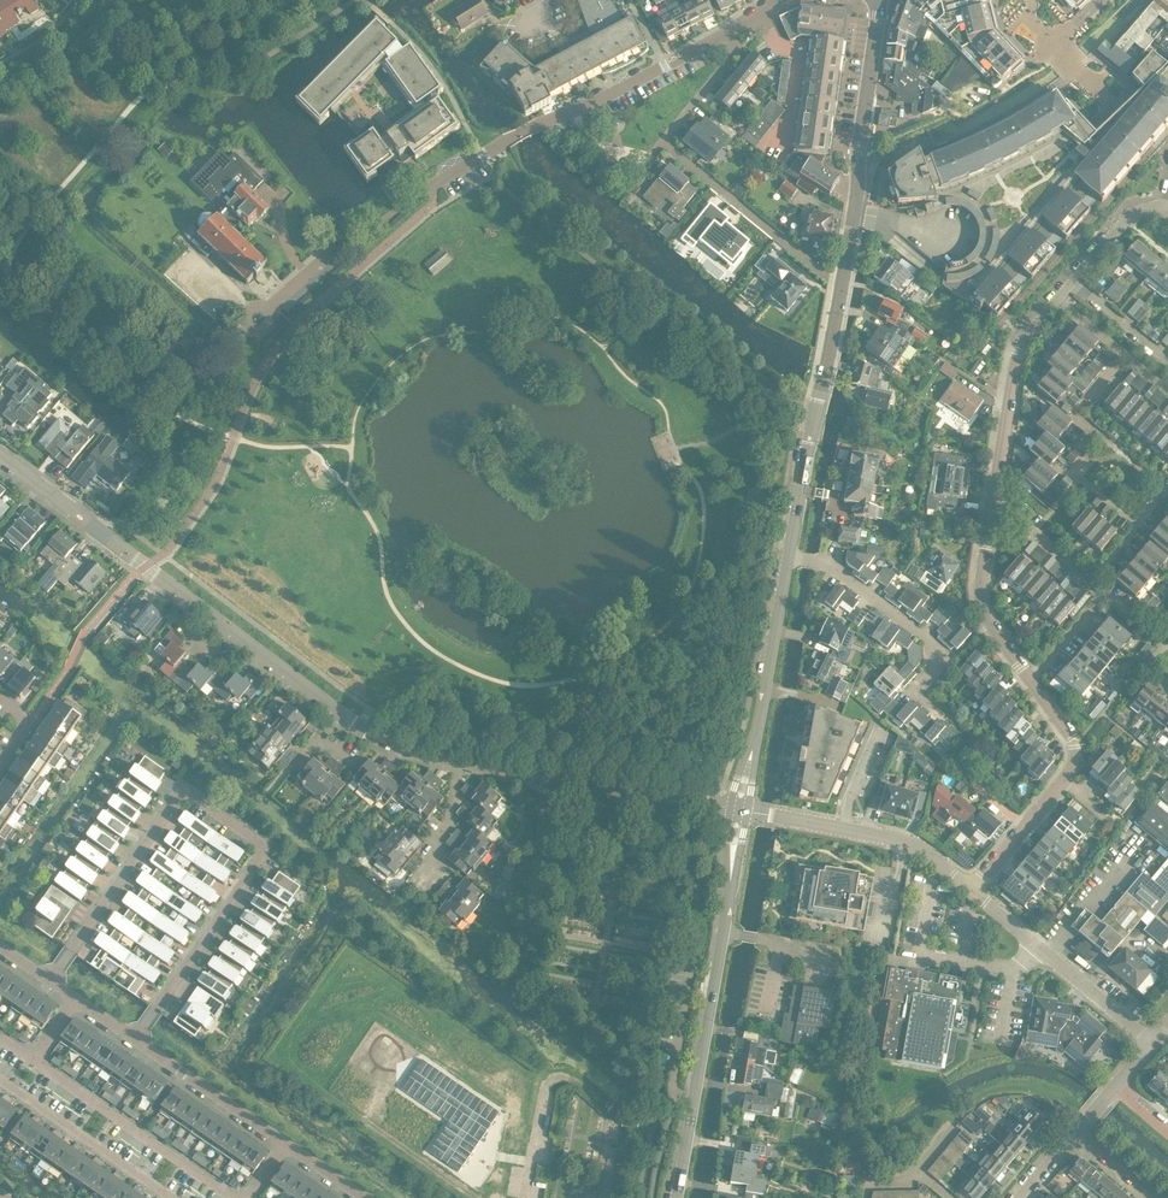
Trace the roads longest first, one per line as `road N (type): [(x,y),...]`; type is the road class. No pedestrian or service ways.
road 1 (tertiary): [(791,558),(853,211),(878,0)]
road 2 (residential): [(135,1039),(261,855),(264,845),(191,794),(183,793),(50,982)]
road 3 (residential): [(258,318),(333,252),(362,242),(506,141),(729,33)]
road 4 (tertiary): [(677,1197),(738,810)]
road 5 (residential): [(738,810),(464,762)]
road 6 (residential): [(218,619),(0,455)]
road 7 (residential): [(939,720),(918,697),(940,667),(936,646),(832,566),(791,558)]
road 8 (tertiary): [(738,810),(791,558)]
road 9 (residential): [(234,1197),(35,1060)]
road 10 (residential): [(754,812),(902,841),(974,890)]
road 11 (residential): [(974,890),(1155,1043)]
road 12 (residential): [(993,501),(1017,355),(1058,299)]
road 13 (residential): [(0,1080),(170,1197)]
road 14 (residential): [(1031,681),(983,596),(993,501)]
road 15 (residential): [(701,173),(663,142),(737,53),(729,33)]
road 16 (residential): [(135,1039),(287,1145)]
road 17 (residential): [(341,715),(218,619)]
road 18 (residential): [(1058,299),(1128,223),(1167,212)]
road 19 (residential): [(993,501),(1006,503),(1094,585)]
road 20 (residential): [(422,880),(438,861),(431,844),(448,818),(464,762)]
road 21 (residential): [(464,762),(407,748),(341,715)]
road 22 (residential): [(1066,784),(1077,748),(1031,681)]

